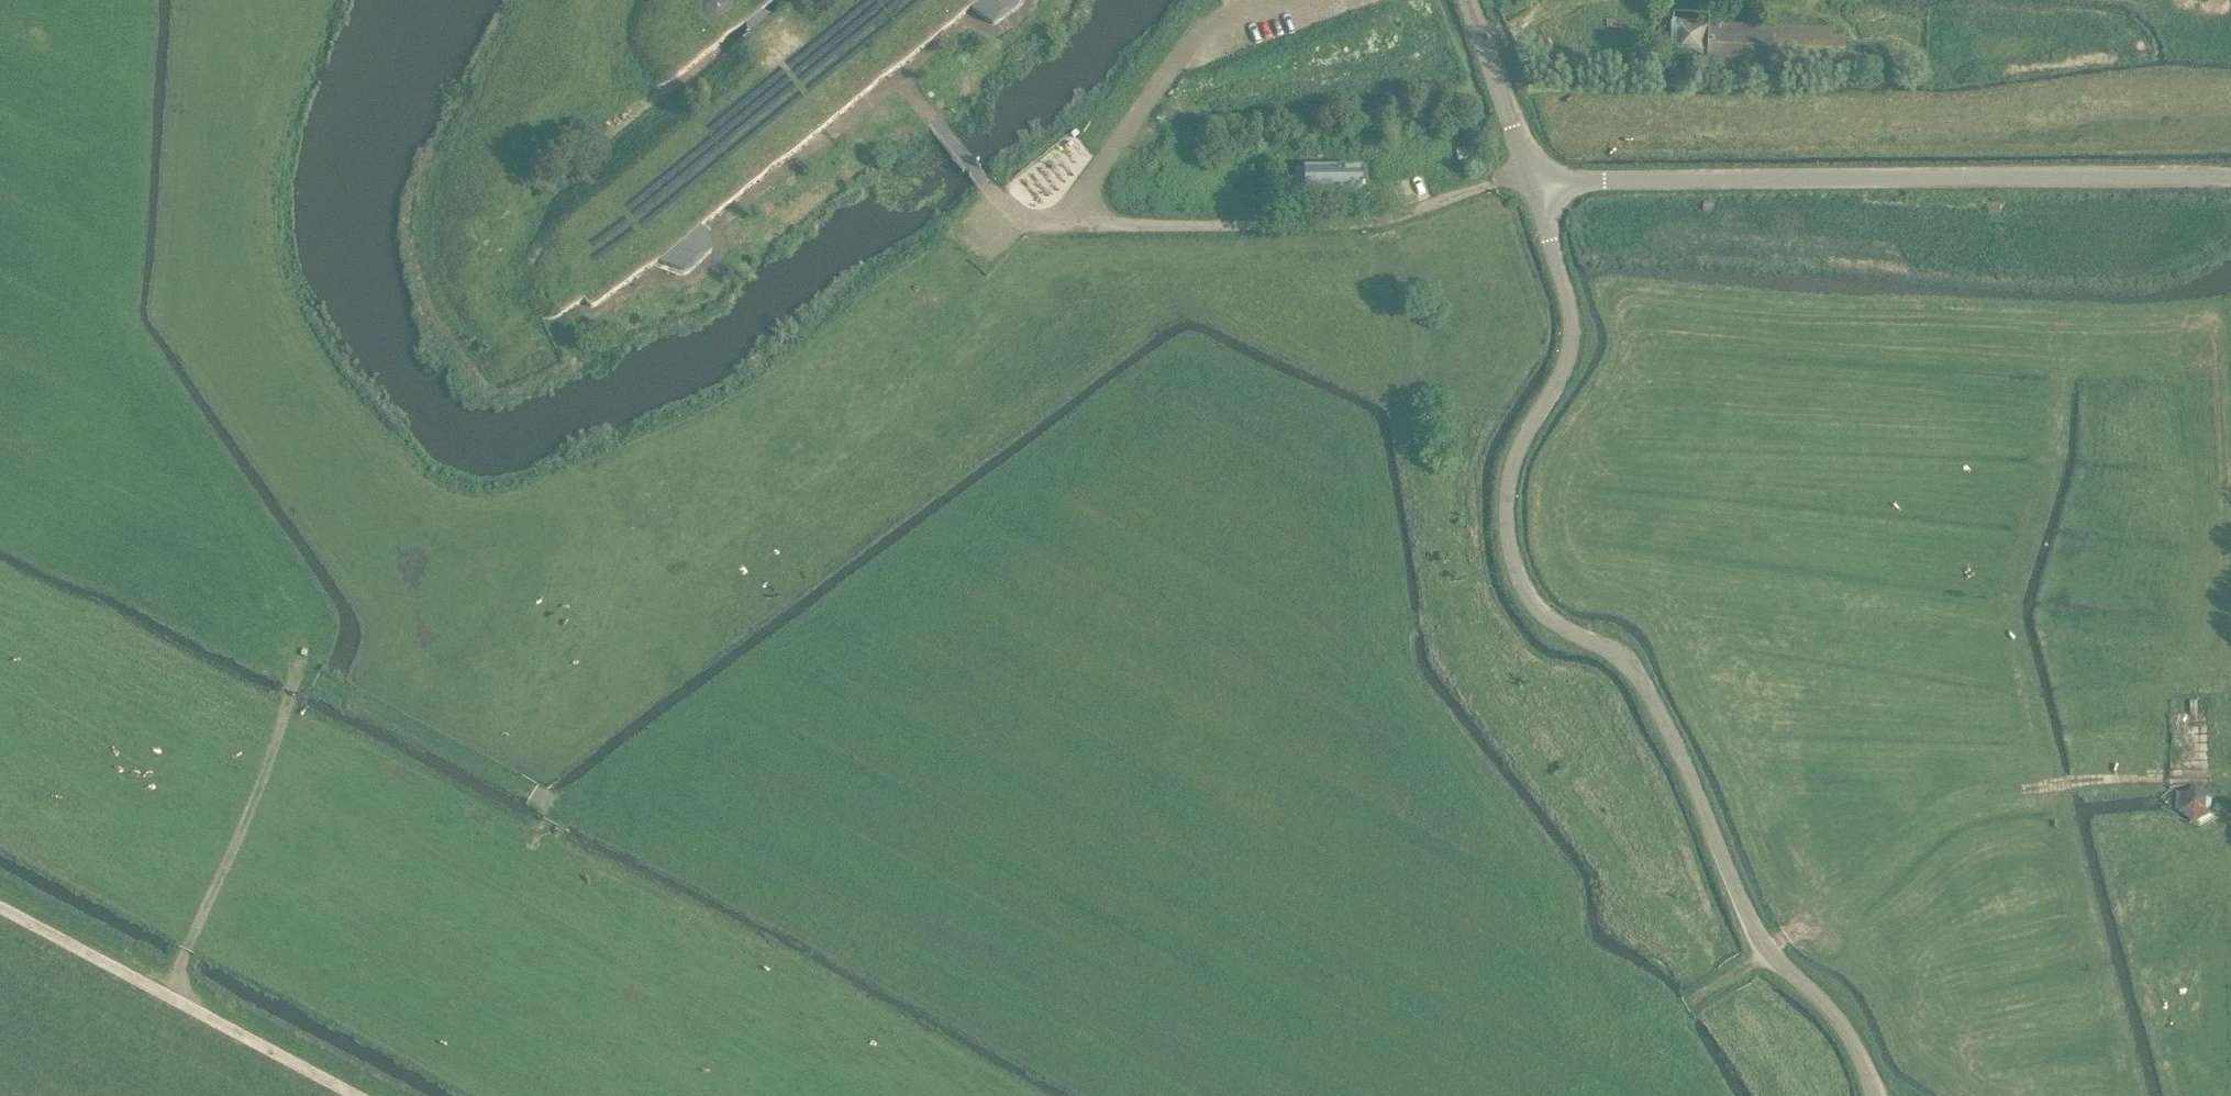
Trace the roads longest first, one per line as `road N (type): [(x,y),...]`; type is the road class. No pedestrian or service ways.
road 1 (unclassified): [(1871,1095),(1856,1042),(1766,951),(1634,673),(1547,625),(1523,599),(1503,512),(1507,468),(1574,347),(1531,175)]
road 2 (unclassified): [(2230,175),(1531,175)]
road 3 (residential): [(984,187),(1001,207),(1044,227),(1367,223),(1531,175)]
road 4 (track): [(2230,781),(2069,780),(1934,813),(1766,951)]
road 5 (track): [(0,908),(356,1095)]
road 6 (track): [(301,674),(166,996)]
road 7 (track): [(1594,1095),(1684,1002),(1766,951)]
road 8 (unclassified): [(1531,175),(1467,0)]

